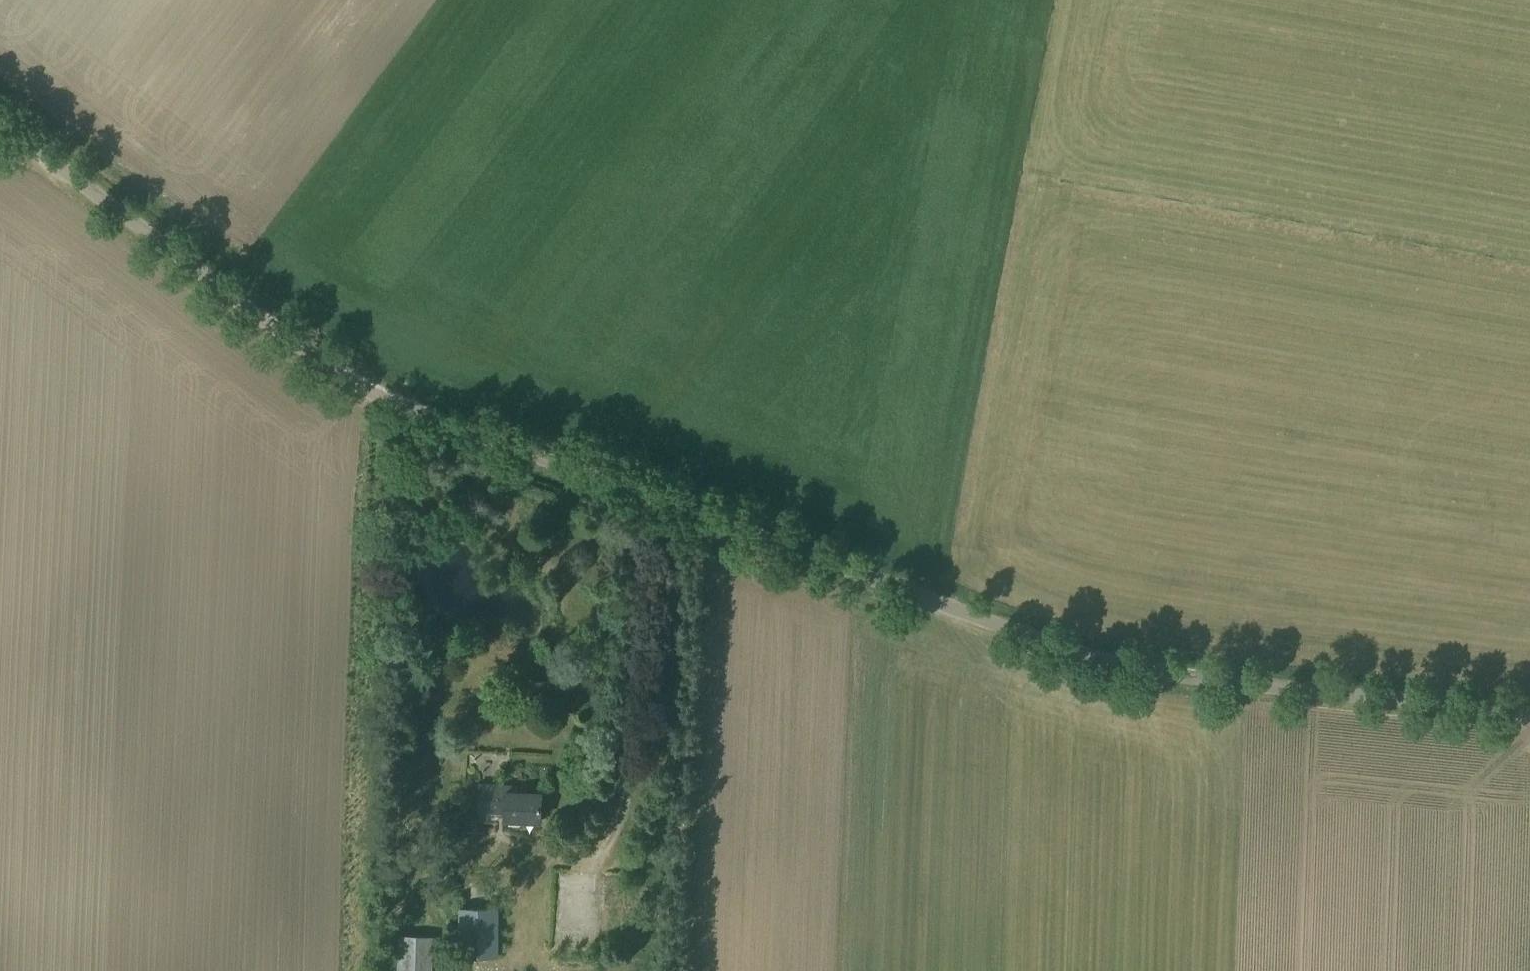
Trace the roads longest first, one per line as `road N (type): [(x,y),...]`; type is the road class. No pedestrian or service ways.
road 1 (unclassified): [(1529,713),(1179,674),(1066,651),(405,397),(351,369),(0,111)]

